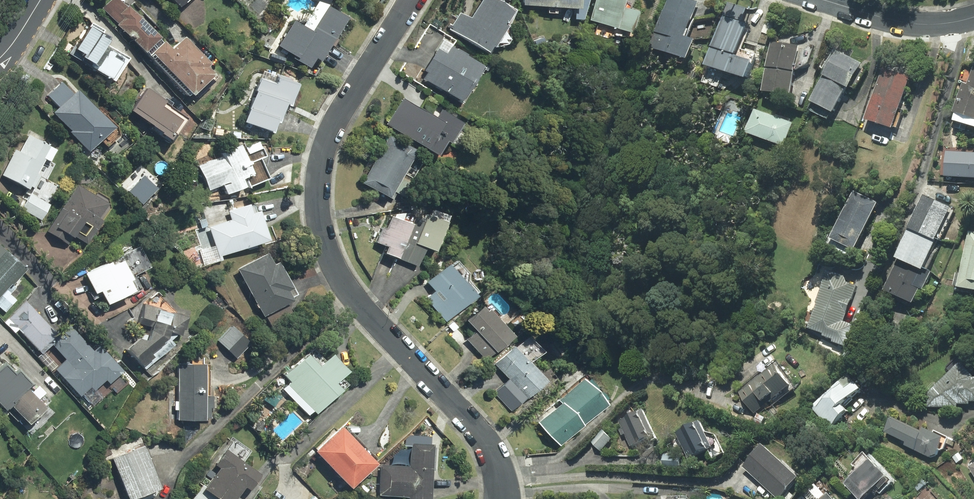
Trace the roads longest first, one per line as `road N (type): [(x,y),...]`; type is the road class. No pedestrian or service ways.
road 1 (residential): [(503,498),(493,451),(349,293),(319,221),(318,180),(331,133),(410,0)]
road 2 (residential): [(824,0),(914,24),(973,17)]

